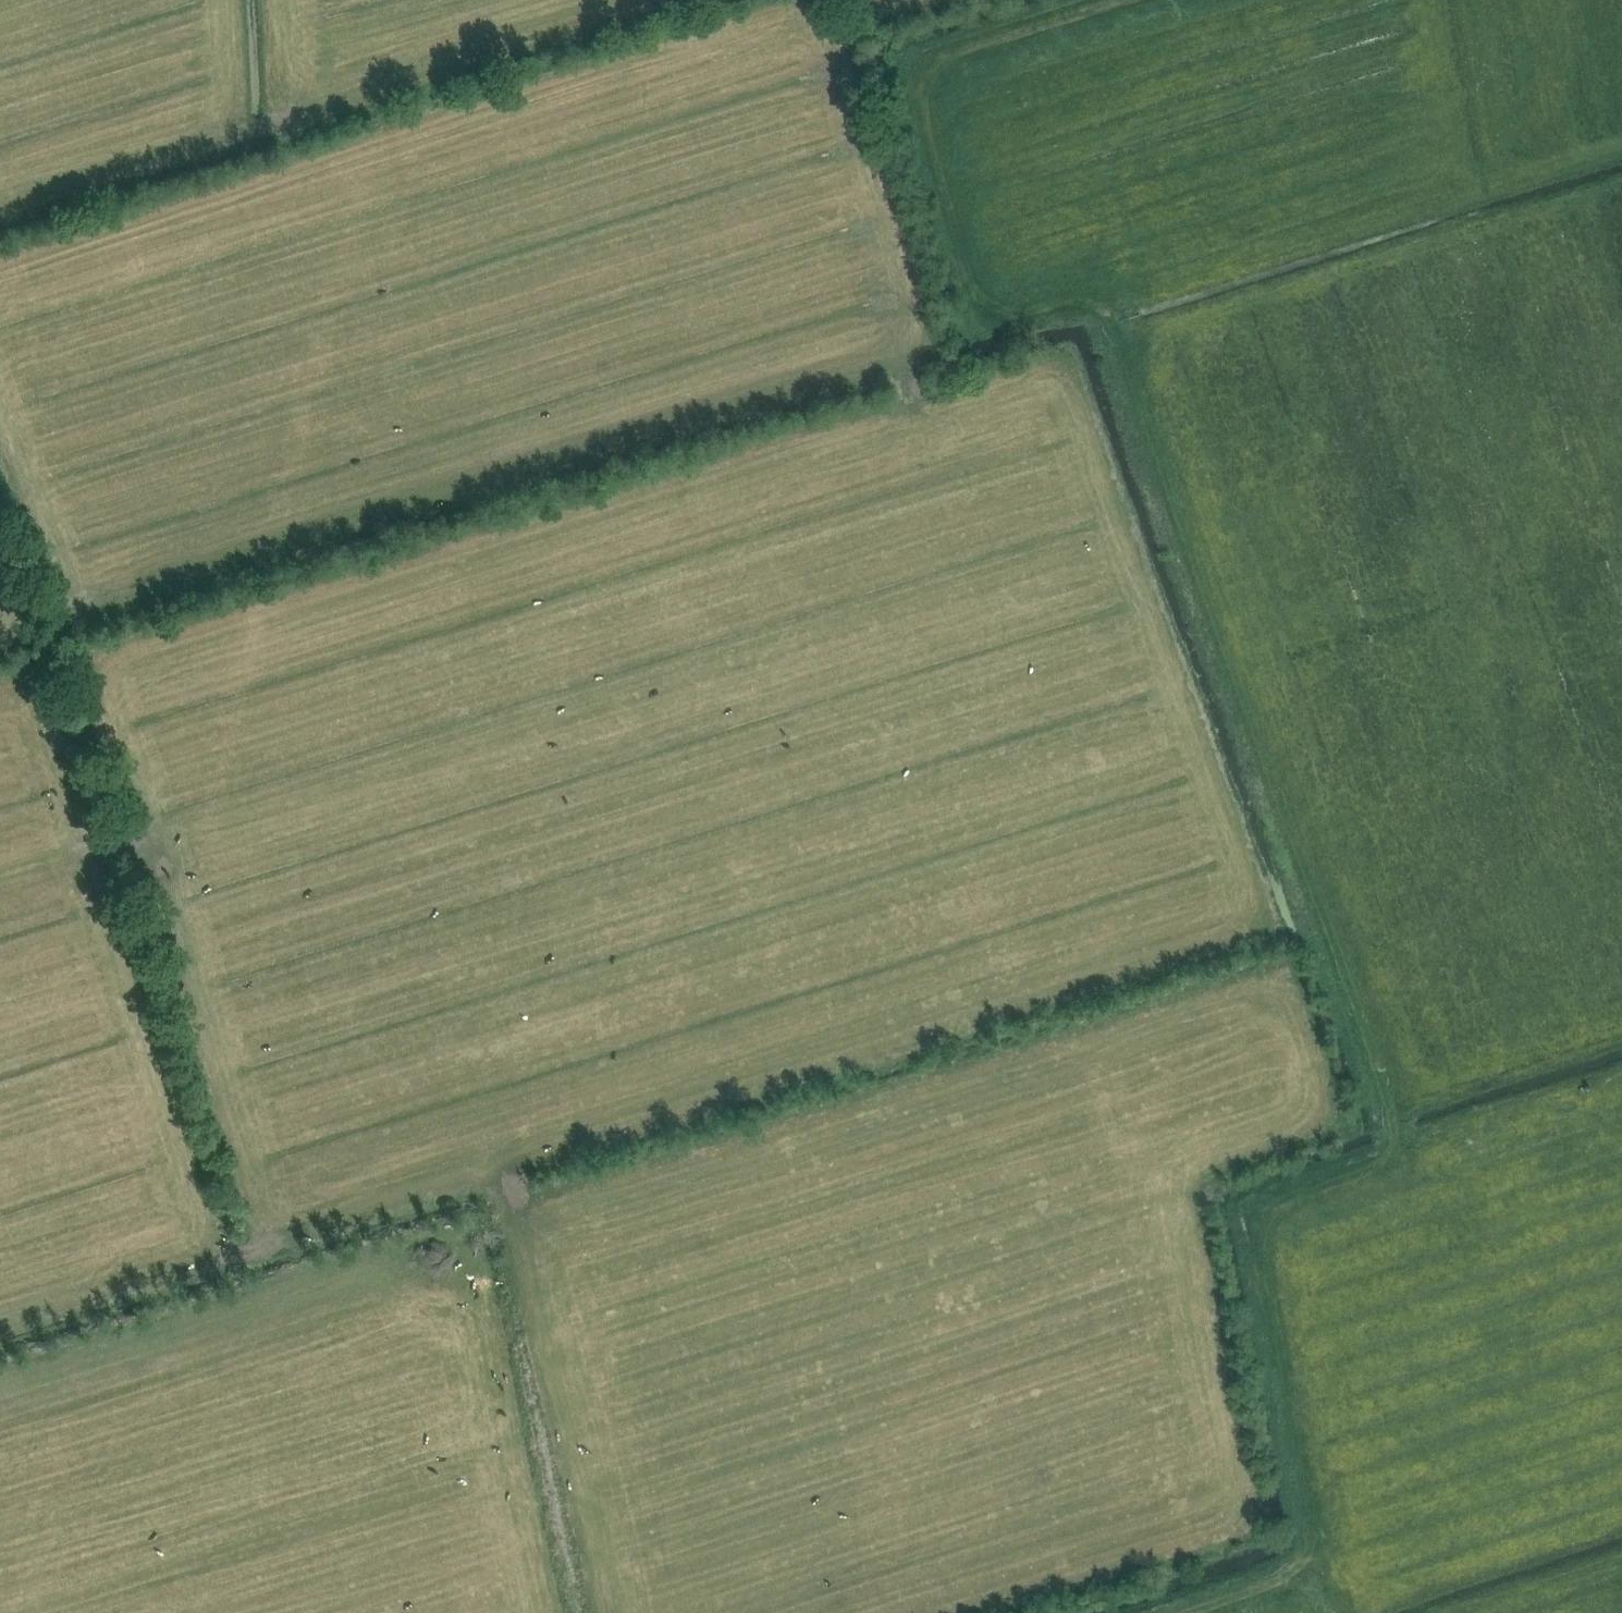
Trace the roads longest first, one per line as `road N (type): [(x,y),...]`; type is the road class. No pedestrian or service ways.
road 1 (track): [(1120,0),(938,53),(919,66),(914,82),(974,281),(989,304),(1014,313),(1096,299),(1115,331),(1149,444),(1295,842),(1389,1141),(1386,1151),(1293,1187),(1258,1210),(1255,1234),(1308,1513),(1305,1556),(1288,1570),(1170,1612)]

